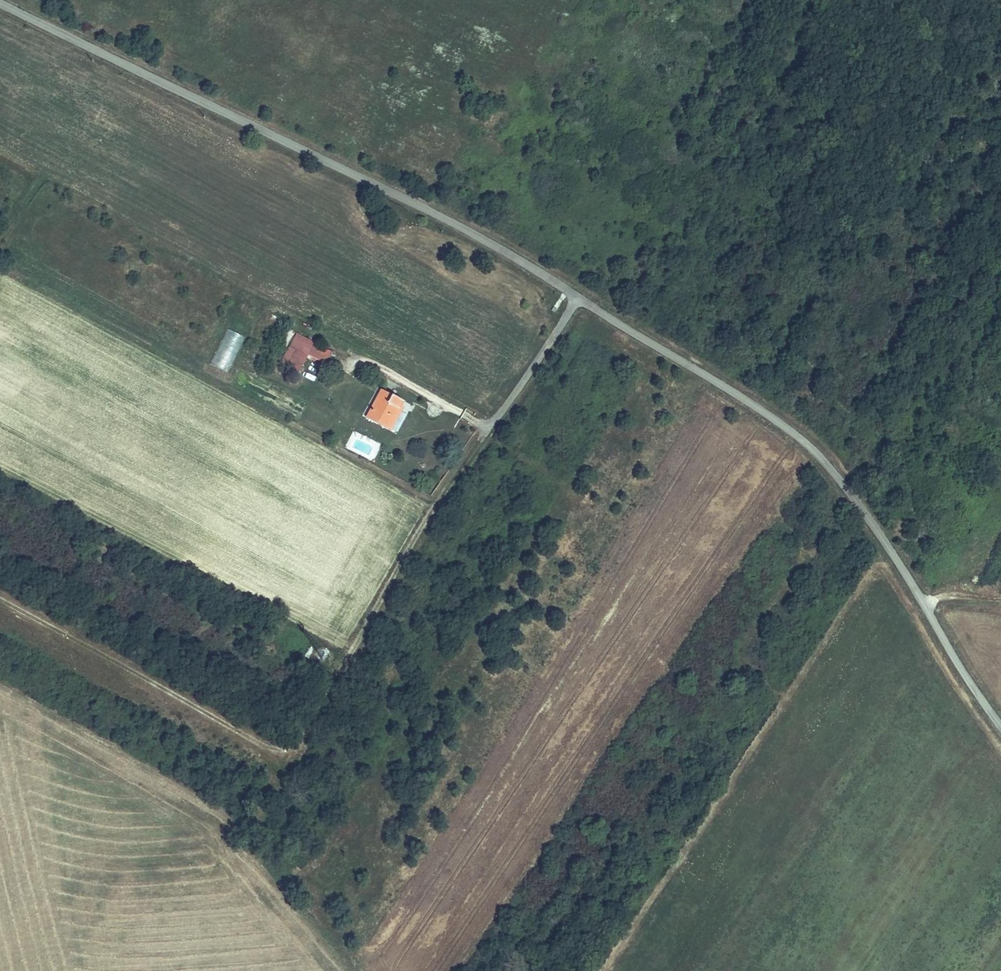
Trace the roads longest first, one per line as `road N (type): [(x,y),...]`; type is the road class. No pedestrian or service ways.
road 1 (unclassified): [(1000,726),(868,518),(796,434),(496,245),(0,3)]
road 2 (track): [(490,423),(260,813),(238,832)]
road 3 (track): [(0,600),(278,751),(299,746)]

